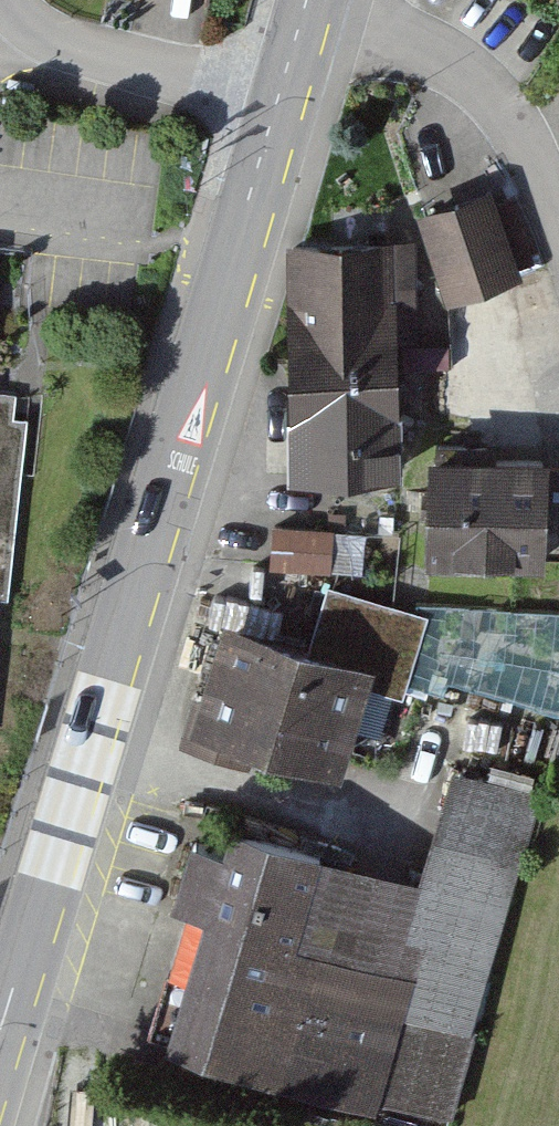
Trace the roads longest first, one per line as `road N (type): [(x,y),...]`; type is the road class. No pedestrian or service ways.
road 1 (secondary): [(0,1036),(277,105)]
road 2 (residential): [(308,2),(476,75),(558,211)]
road 3 (residential): [(277,105),(84,52),(26,26),(10,0)]

